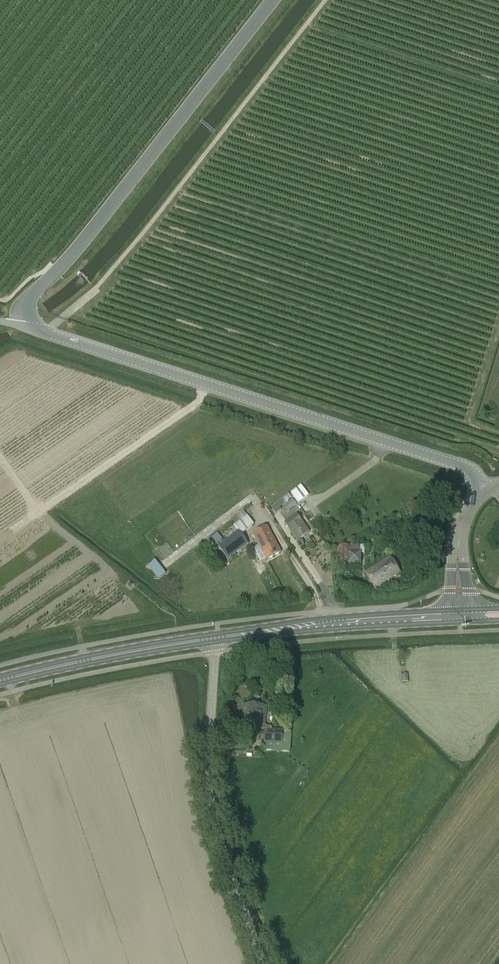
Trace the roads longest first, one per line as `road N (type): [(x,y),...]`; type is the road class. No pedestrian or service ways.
road 1 (unclassified): [(485,493),(469,468),(0,322)]
road 2 (unclassified): [(262,963),(208,815),(215,638)]
road 3 (primary): [(215,638),(460,615)]
road 4 (primary): [(0,681),(215,638)]
road 5 (unclassified): [(460,615),(459,533),(485,493)]

